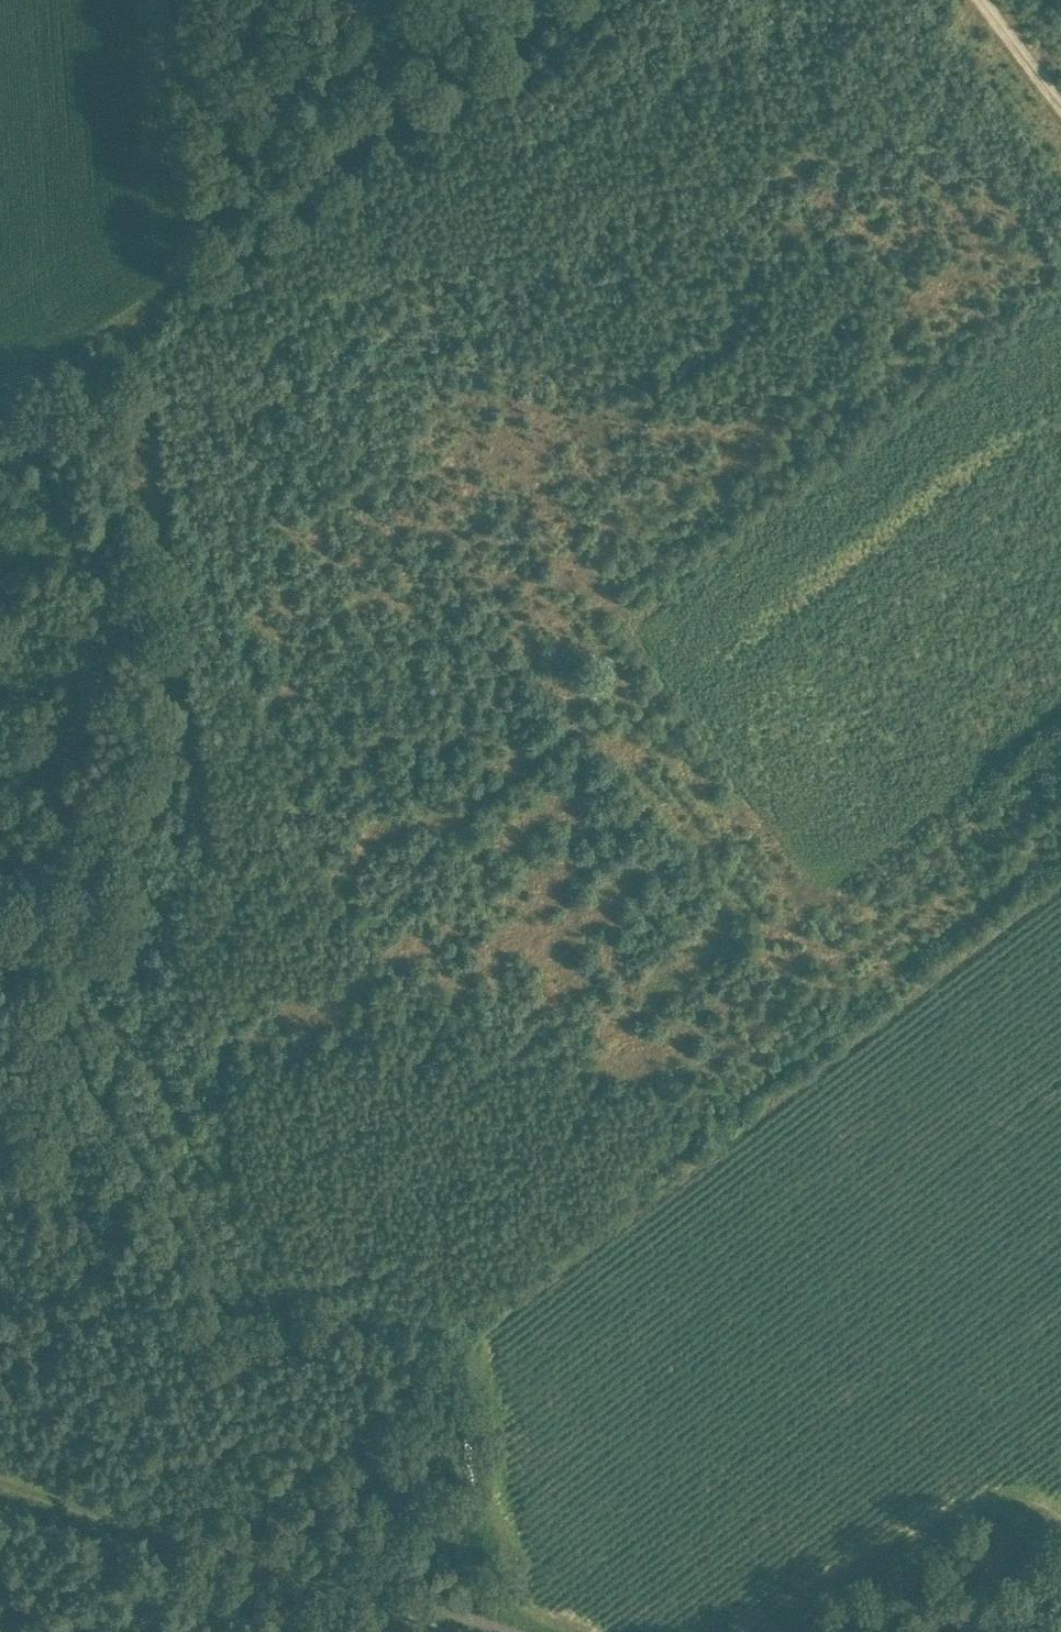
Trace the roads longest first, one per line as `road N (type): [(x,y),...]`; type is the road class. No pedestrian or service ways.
road 1 (track): [(0,1481),(458,1631)]

